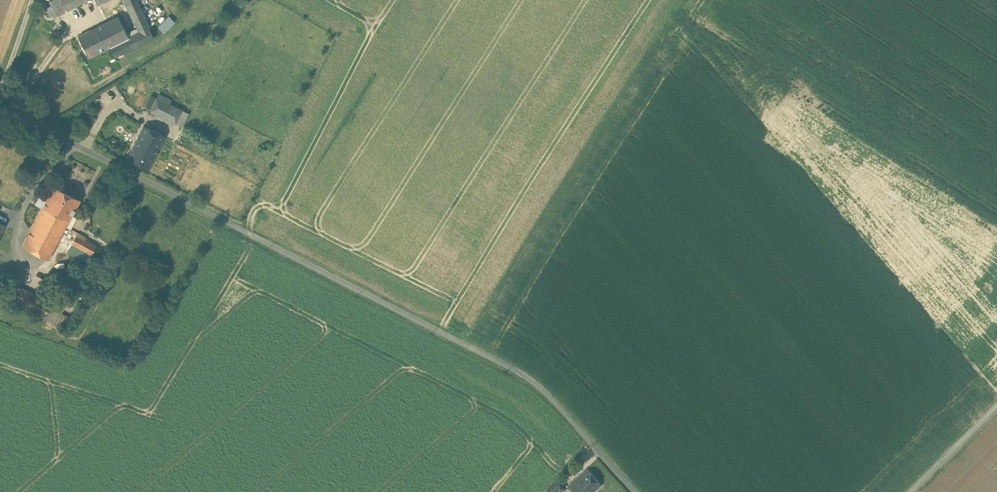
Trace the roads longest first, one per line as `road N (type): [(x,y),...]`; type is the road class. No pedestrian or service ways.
road 1 (track): [(635,491),(547,390),(512,366),(0,106)]
road 2 (unclassified): [(910,491),(996,405)]

